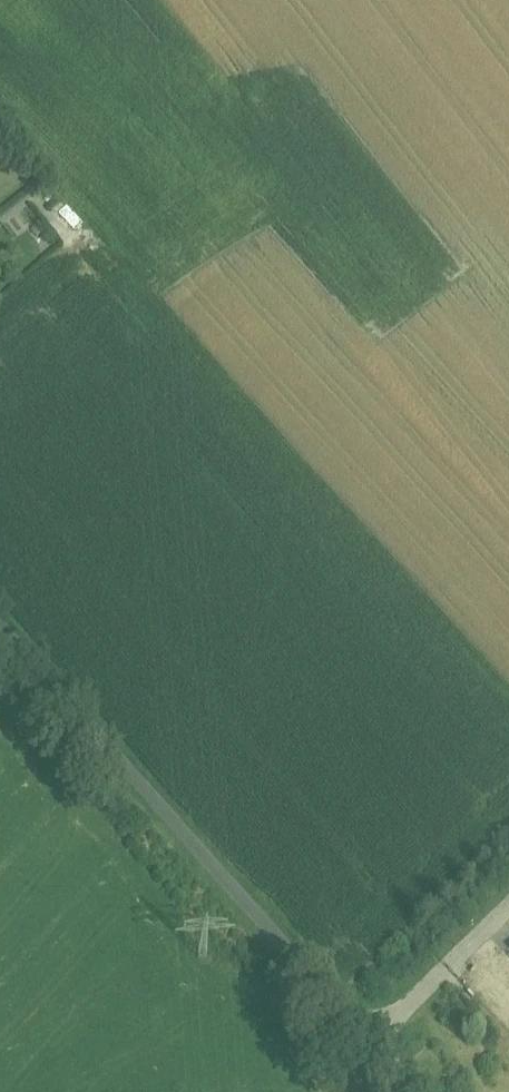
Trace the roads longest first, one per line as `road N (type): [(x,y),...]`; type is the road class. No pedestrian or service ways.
road 1 (unclassified): [(0,629),(413,1091)]

